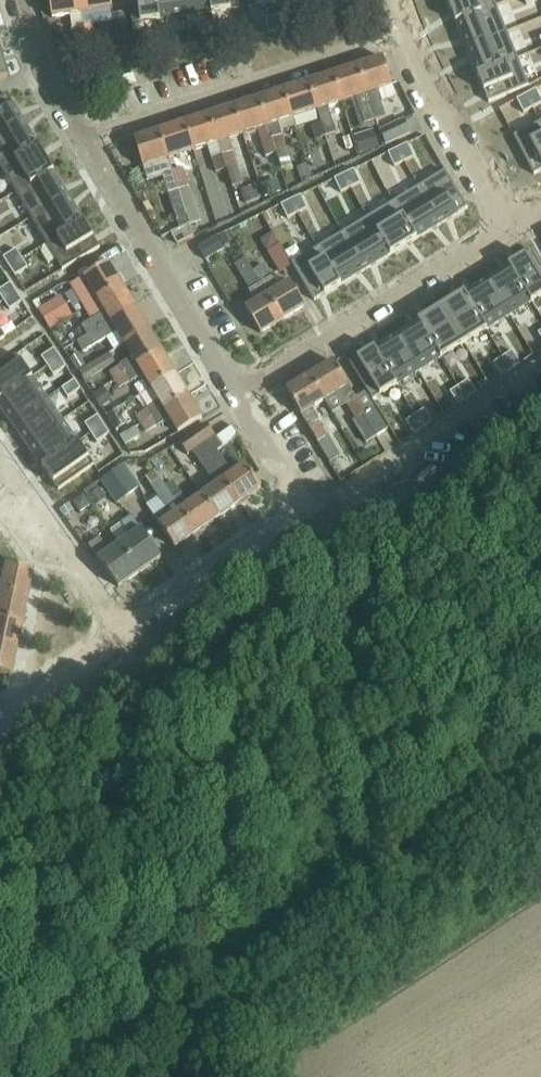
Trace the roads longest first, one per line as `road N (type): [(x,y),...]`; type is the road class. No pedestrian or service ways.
road 1 (track): [(86,1076),(540,769)]
road 2 (residential): [(84,146),(415,39)]
road 3 (residential): [(244,401),(514,230)]
road 4 (residential): [(244,401),(84,146)]
road 5 (residential): [(306,509),(354,502),(540,389)]
road 6 (residential): [(131,632),(0,455)]
road 7 (residential): [(514,230),(415,39)]
road 8 (residential): [(131,632),(306,509)]
road 9 (residential): [(84,146),(48,84),(20,0)]
road 10 (residential): [(0,722),(131,632)]
road 11 (residential): [(306,509),(244,401)]

